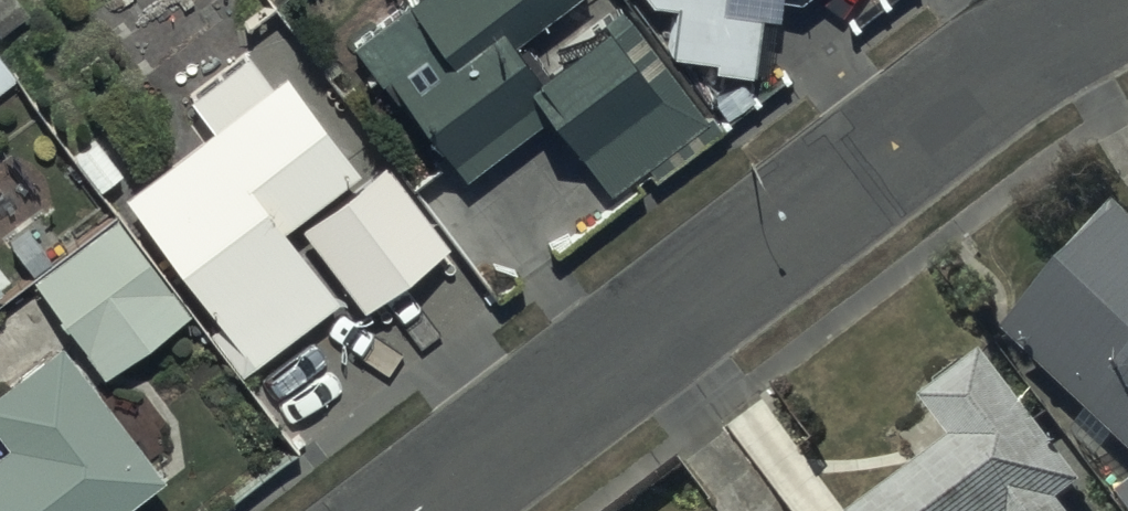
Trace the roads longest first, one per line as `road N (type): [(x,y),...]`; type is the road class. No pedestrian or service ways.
road 1 (residential): [(421,510),(967,93),(1066,25),(1122,0)]

